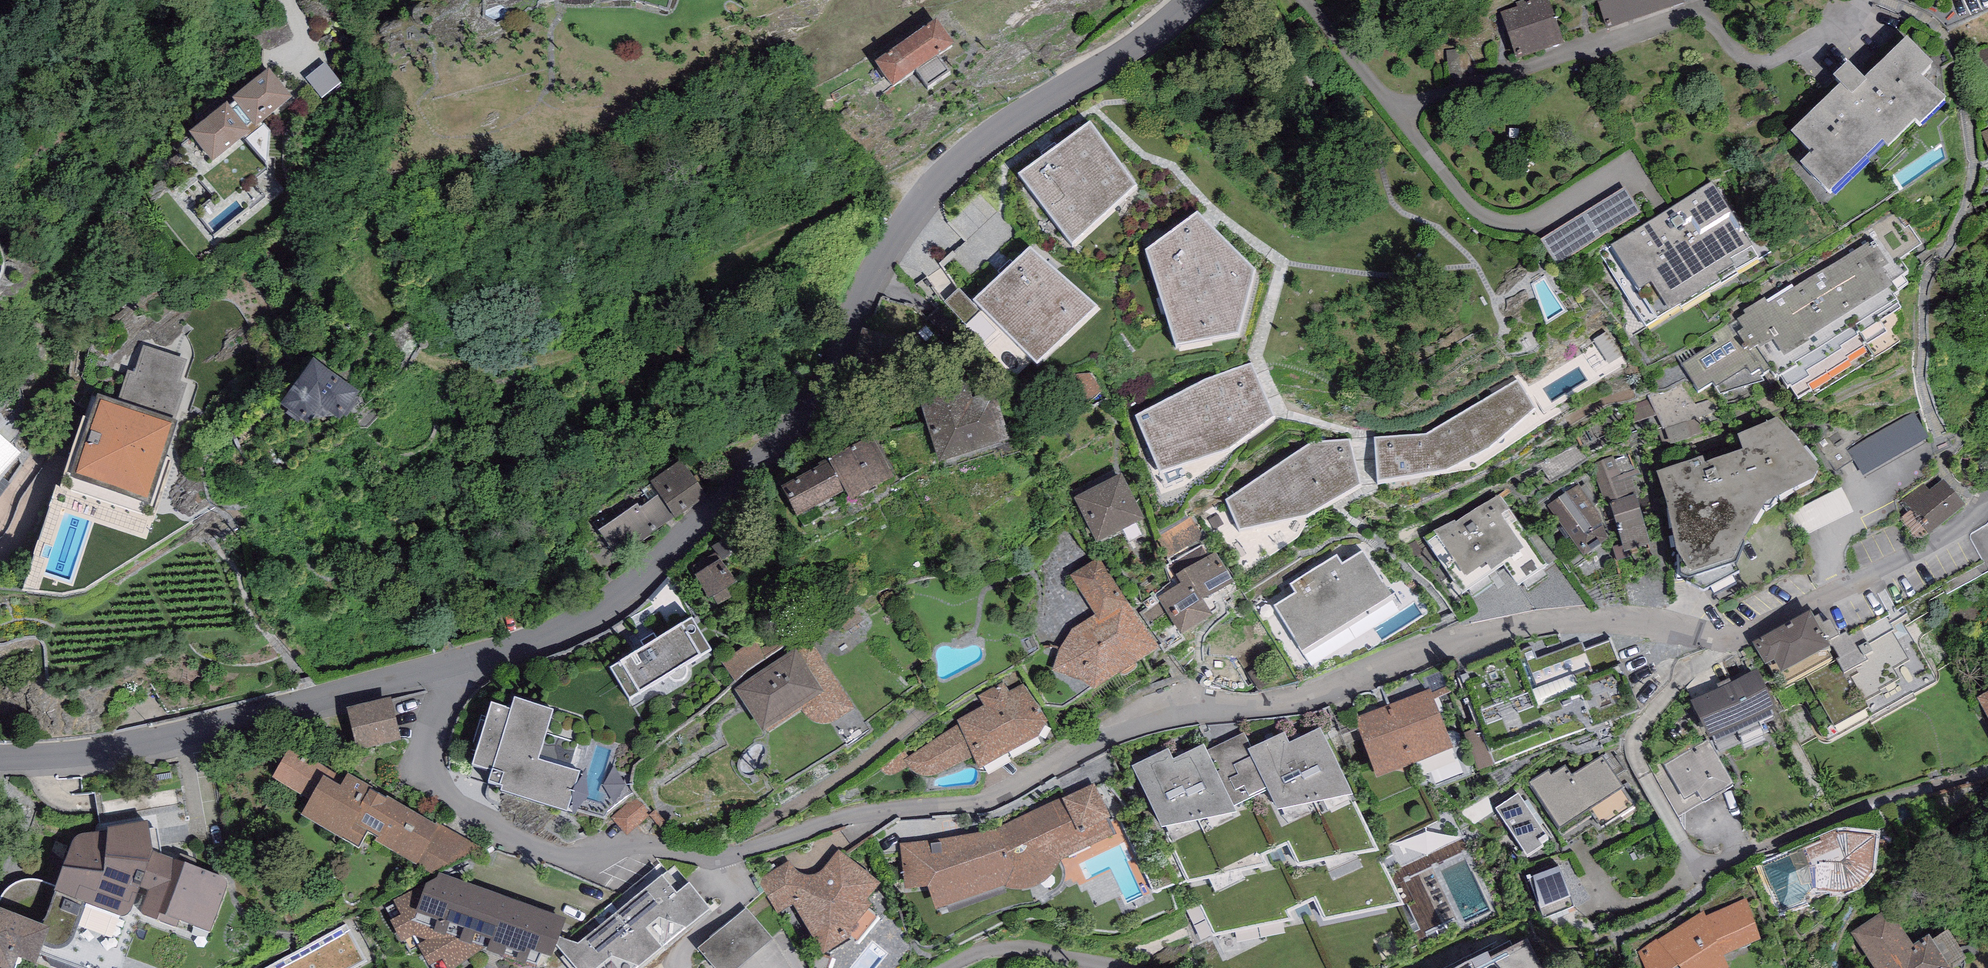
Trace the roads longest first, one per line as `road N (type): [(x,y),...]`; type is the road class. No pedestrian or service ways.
road 1 (residential): [(1987,503),(1946,544),(1726,642),(1649,624),(1567,625),(1449,648),(1263,712),(1187,712),(1123,731),(981,810),(829,821),(727,856),(630,846),(546,851),(468,812),(434,775),(427,752),(450,665)]
road 2 (primary): [(384,967),(1164,0)]
road 3 (residential): [(450,665),(589,617),(636,585),(814,394),(879,261),(938,182),(1188,0)]
road 4 (residential): [(0,759),(164,740),(450,665)]

